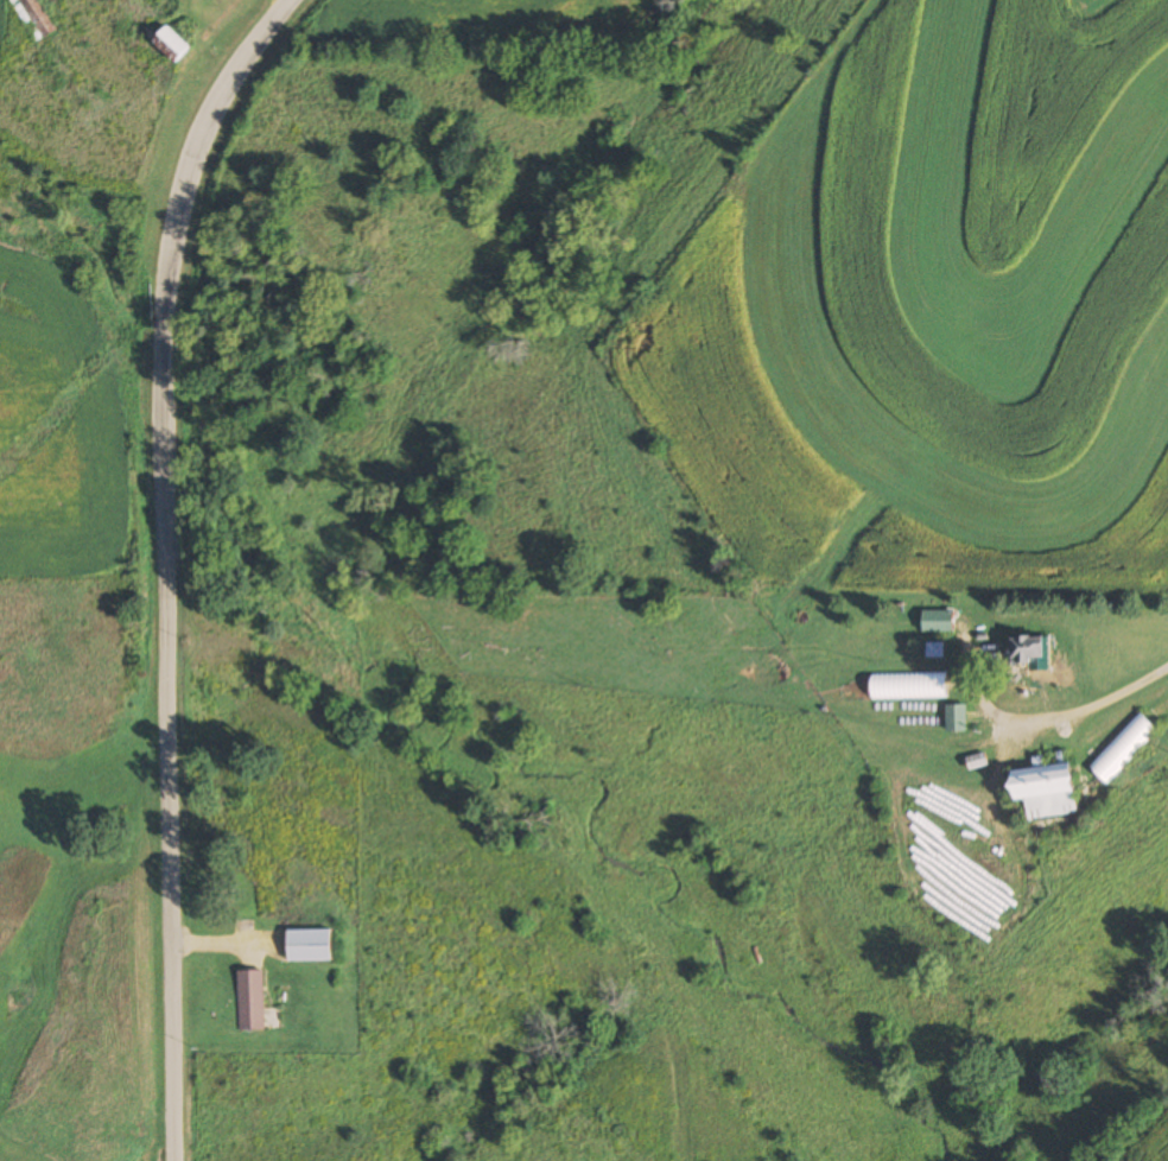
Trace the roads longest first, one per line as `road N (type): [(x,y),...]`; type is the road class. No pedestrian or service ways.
road 1 (tertiary): [(286,0),(227,74),(199,123),(169,237),(159,412),(173,1160)]

